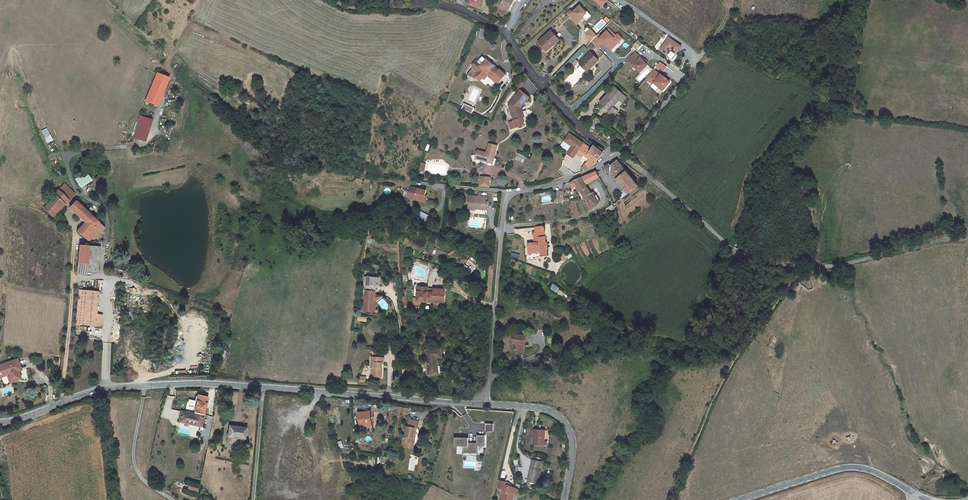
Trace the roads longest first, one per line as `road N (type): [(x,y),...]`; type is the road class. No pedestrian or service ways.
road 1 (unclassified): [(486,405),(210,383),(117,387),(0,424)]
road 2 (residential): [(486,405),(503,205),(510,194),(571,179),(616,154)]
road 3 (track): [(675,499),(732,368),(812,268)]
road 4 (unclassified): [(738,254),(833,266),(967,239)]
road 5 (unclassified): [(616,154),(568,117),(502,34),(460,9)]
road 6 (unclassified): [(913,493),(869,470),(843,468),(739,499)]
road 7 (track): [(726,20),(645,129),(616,154)]
road 8 (track): [(62,403),(75,242)]
road 9 (unclassified): [(565,499),(573,455),(564,421),(535,407),(486,405)]
road 10 (unclassified): [(738,254),(616,154)]

